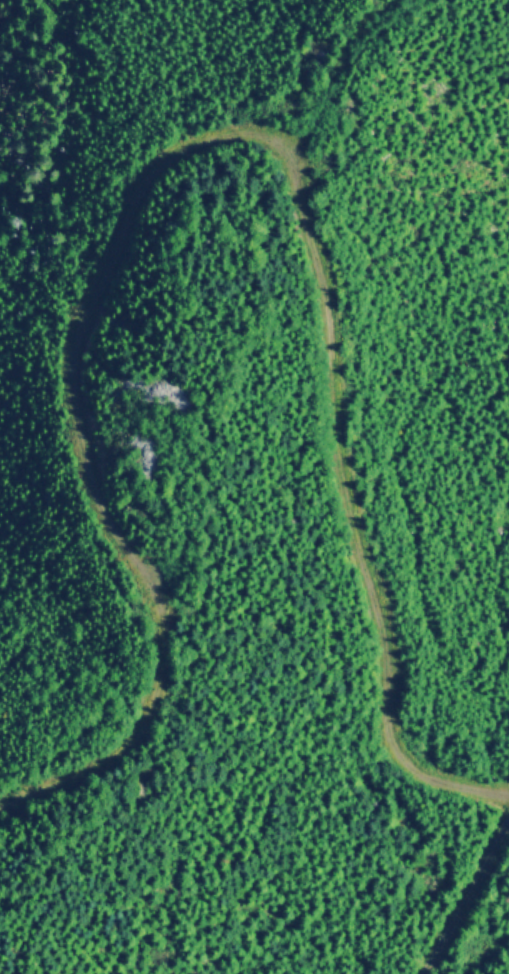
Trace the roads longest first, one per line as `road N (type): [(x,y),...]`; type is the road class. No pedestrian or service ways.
road 1 (track): [(508,798),(417,775),(389,730),(389,655),(340,428),(337,321),(294,173),(277,146),(249,135),(225,136),(166,161),(128,207),(90,301),(72,382),(90,477),(162,613),(165,651),(139,733),(112,759),(0,816)]
road 2 (track): [(413,0),(366,37),(294,173)]
road 3 (track): [(198,432),(207,509),(176,568),(141,568)]
road 4 (track): [(508,824),(422,973)]

